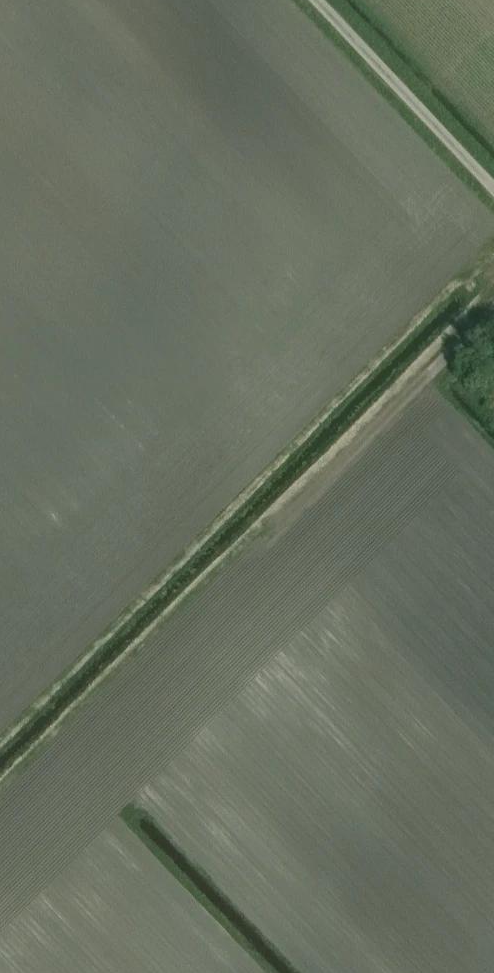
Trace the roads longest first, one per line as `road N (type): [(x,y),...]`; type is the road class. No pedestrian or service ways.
road 1 (unclassified): [(302,518),(493,313)]
road 2 (unclassified): [(493,196),(311,0)]

